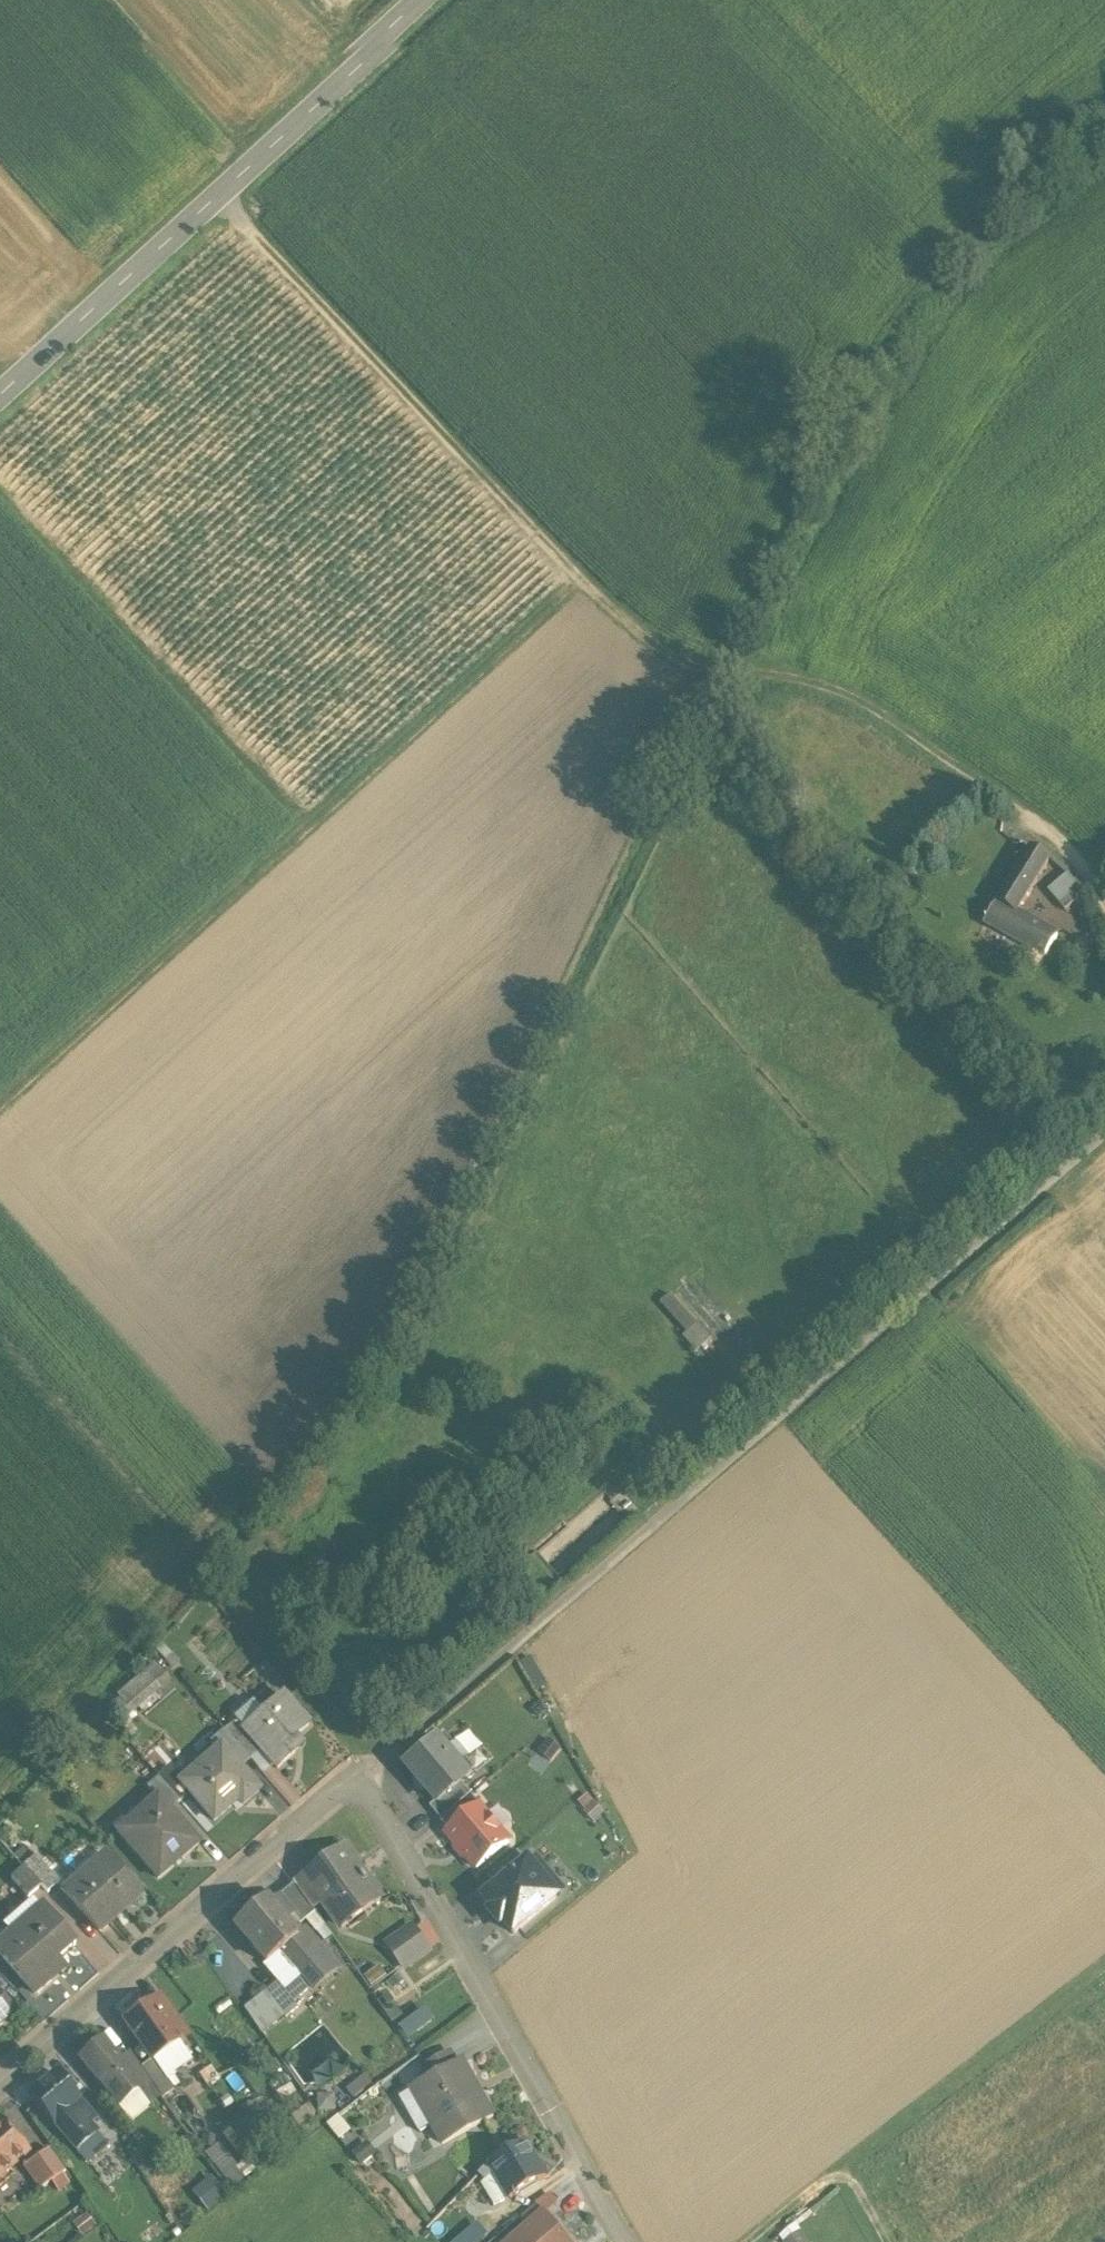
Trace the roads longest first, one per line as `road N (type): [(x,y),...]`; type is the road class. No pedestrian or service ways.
road 1 (residential): [(0,2082),(355,1773),(623,2241)]
road 2 (track): [(583,575),(0,1106)]
road 3 (residential): [(0,395),(431,0)]
road 4 (track): [(1050,833),(865,701),(811,679),(672,657),(583,575)]
road 5 (track): [(583,575),(219,194)]
road 6 (track): [(1104,1954),(826,2182)]
road 7 (track): [(887,2241),(857,2188),(838,2178),(748,2241)]

